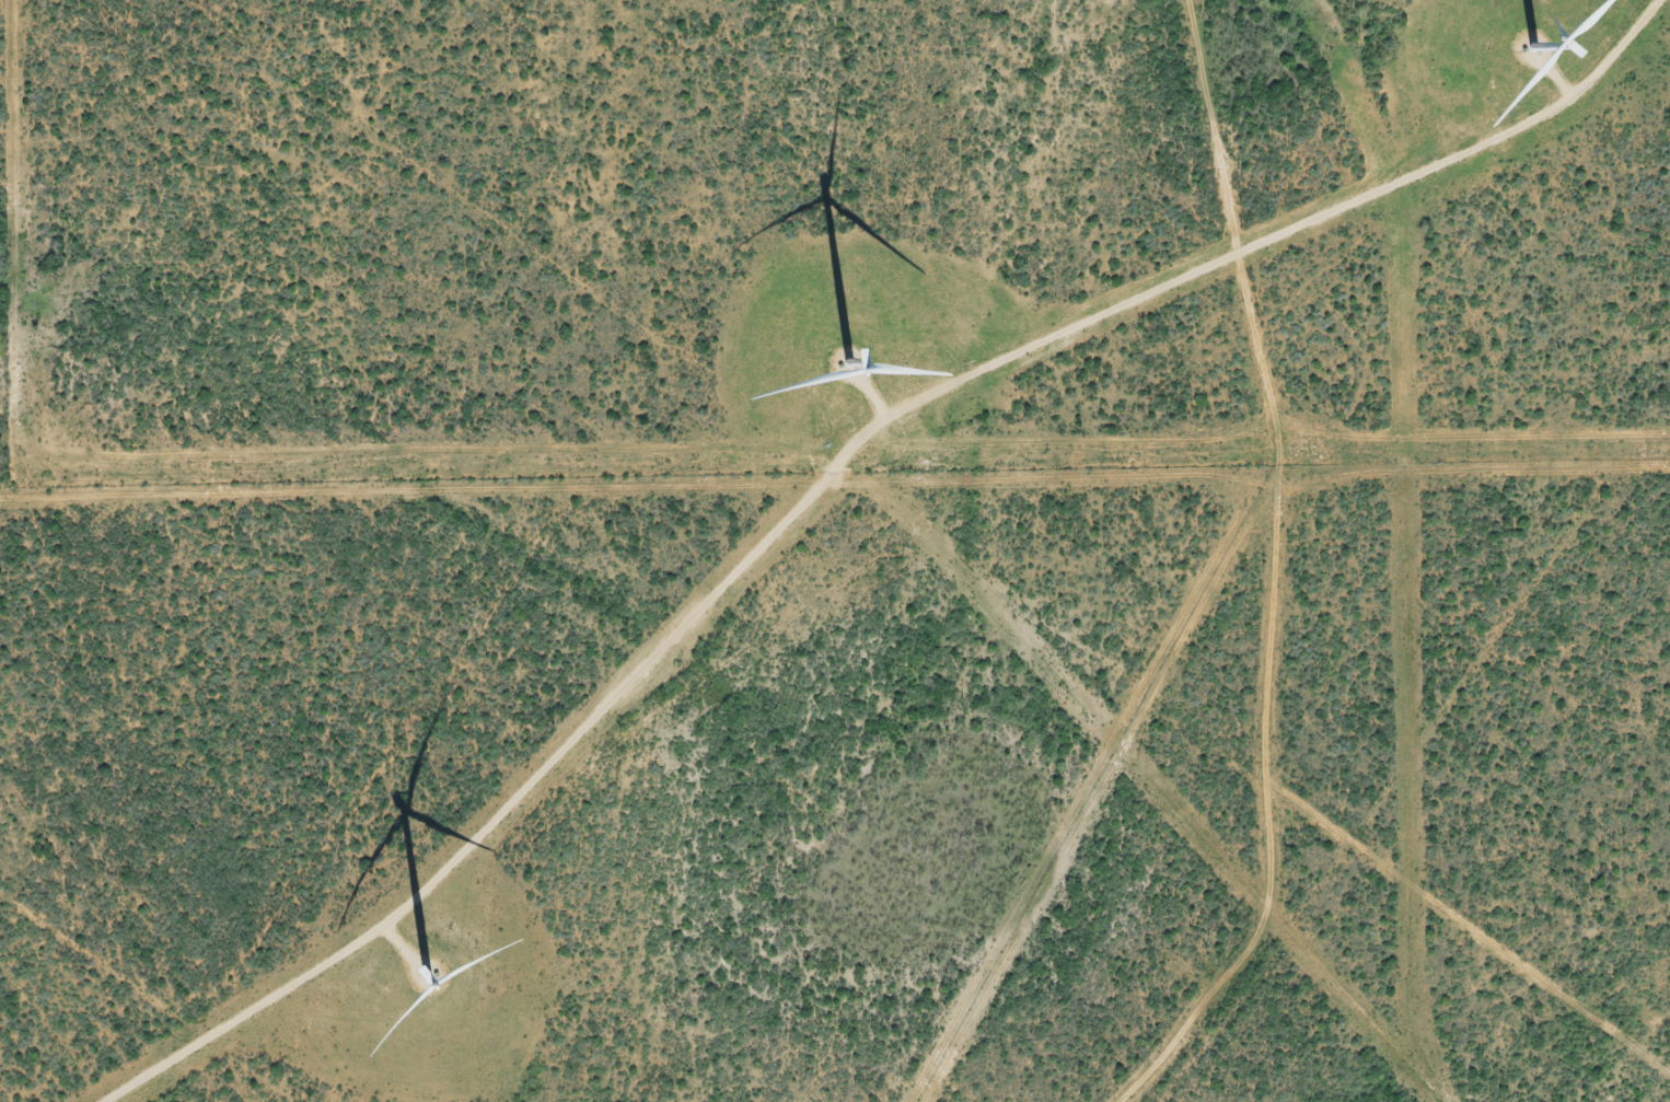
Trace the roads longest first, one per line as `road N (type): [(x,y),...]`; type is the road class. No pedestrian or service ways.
road 1 (residential): [(1104,1101),(1280,900),(1259,398),(1181,0)]

